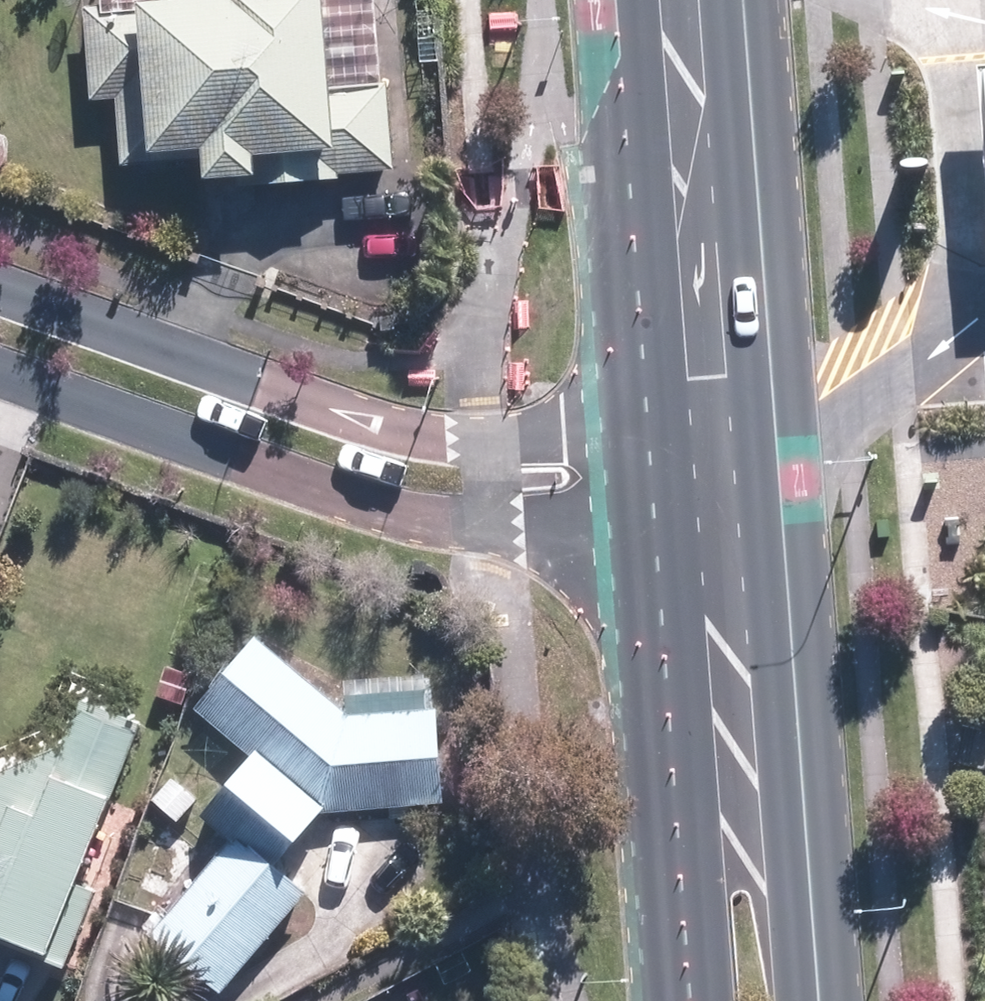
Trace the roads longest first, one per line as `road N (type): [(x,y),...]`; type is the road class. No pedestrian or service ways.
road 1 (residential): [(655,532),(485,527),(389,508),(0,370)]
road 2 (residential): [(0,289),(380,427),(451,440),(648,424)]
road 3 (primary): [(777,467),(815,1000)]
road 4 (primary): [(689,1000),(655,532)]
road 5 (primary): [(743,0),(777,467)]
road 6 (primary): [(648,424),(616,0)]
road 7 (residential): [(777,467),(655,532)]
road 8 (residential): [(648,424),(777,467)]

